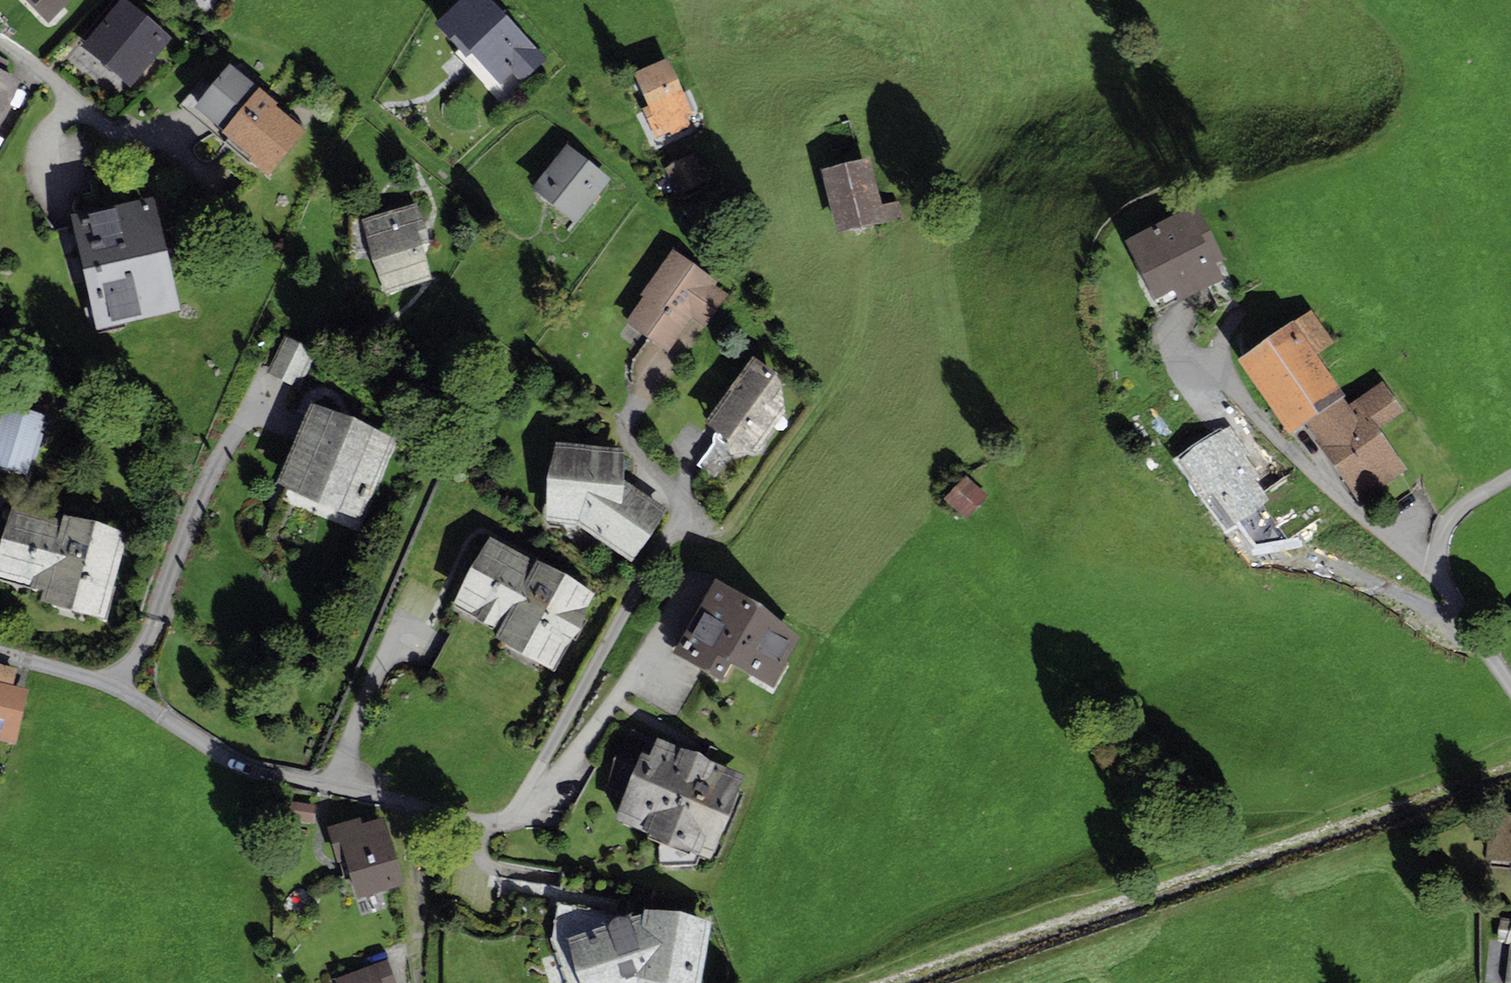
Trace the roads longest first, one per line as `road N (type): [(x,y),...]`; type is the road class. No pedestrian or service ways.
road 1 (residential): [(678,522),(505,821),(482,823),(245,766),(117,688),(0,654)]
road 2 (residential): [(1510,475),(1454,513),(1438,559),(1451,597),(1510,687)]
road 3 (track): [(840,378),(739,525),(709,537),(678,522)]
road 4 (track): [(412,806),(417,982)]
road 5 (track): [(840,378),(862,328),(866,257)]

